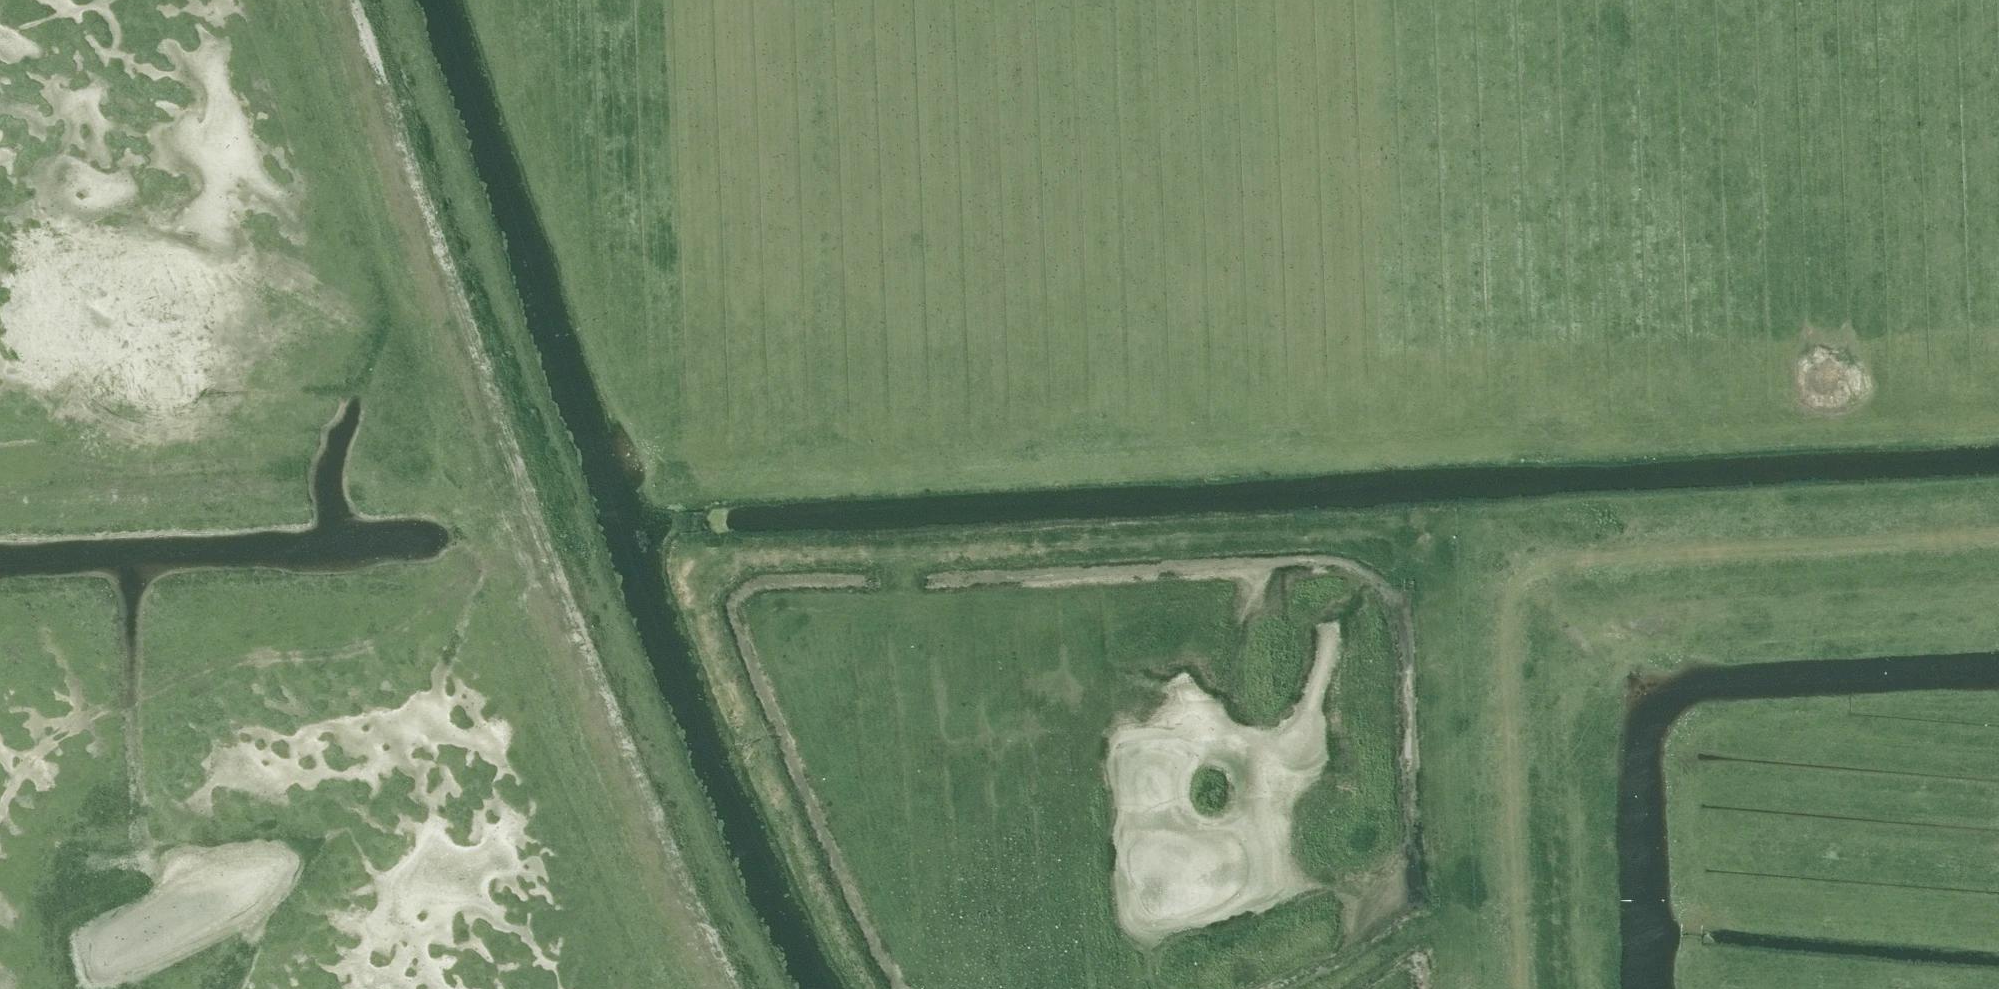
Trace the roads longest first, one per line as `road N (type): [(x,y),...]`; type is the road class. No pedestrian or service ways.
road 1 (track): [(1998,520),(1591,536),(1532,560),(1510,606),(1527,988)]

